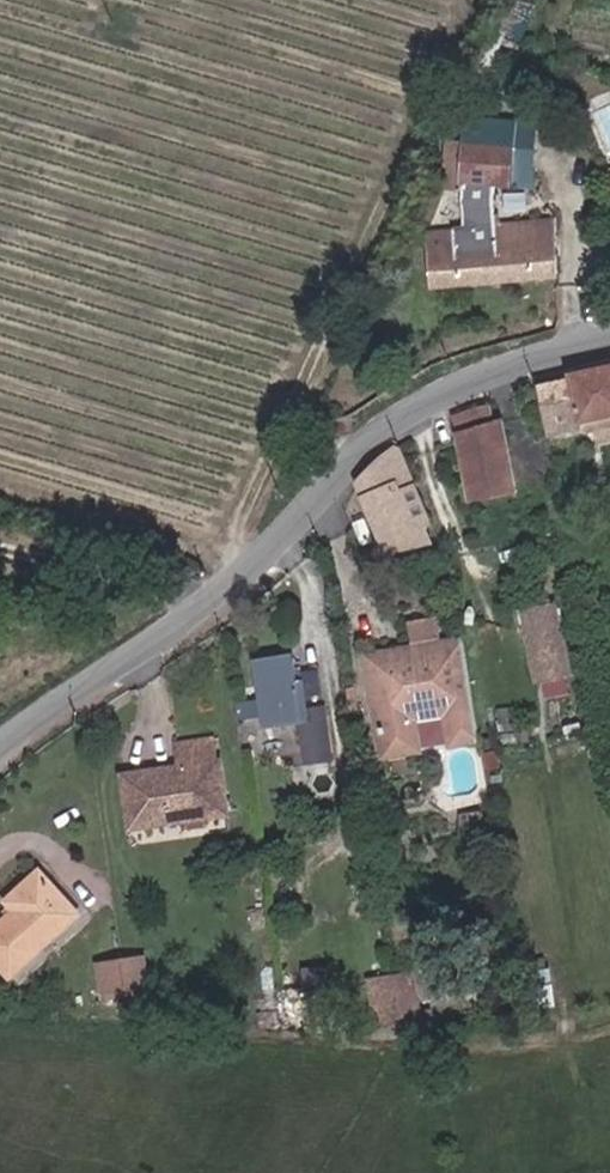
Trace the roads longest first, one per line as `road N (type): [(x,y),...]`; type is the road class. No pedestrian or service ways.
road 1 (unclassified): [(609,339),(403,414),(325,496),(0,750)]

